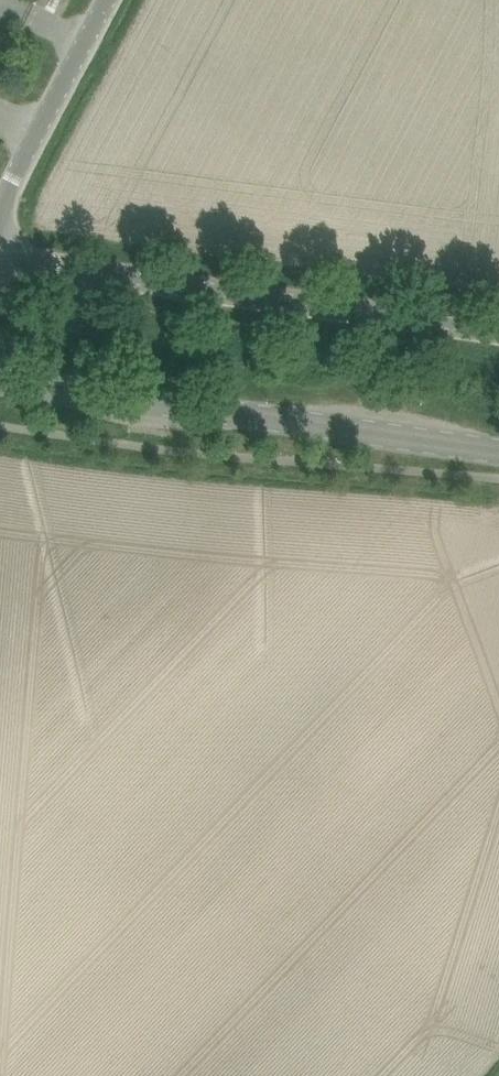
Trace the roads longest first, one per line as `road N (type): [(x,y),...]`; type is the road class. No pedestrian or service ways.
road 1 (tertiary): [(498,451),(0,379)]
road 2 (tertiary): [(0,257),(498,326)]
road 3 (unclassified): [(0,231),(14,174),(107,0)]

